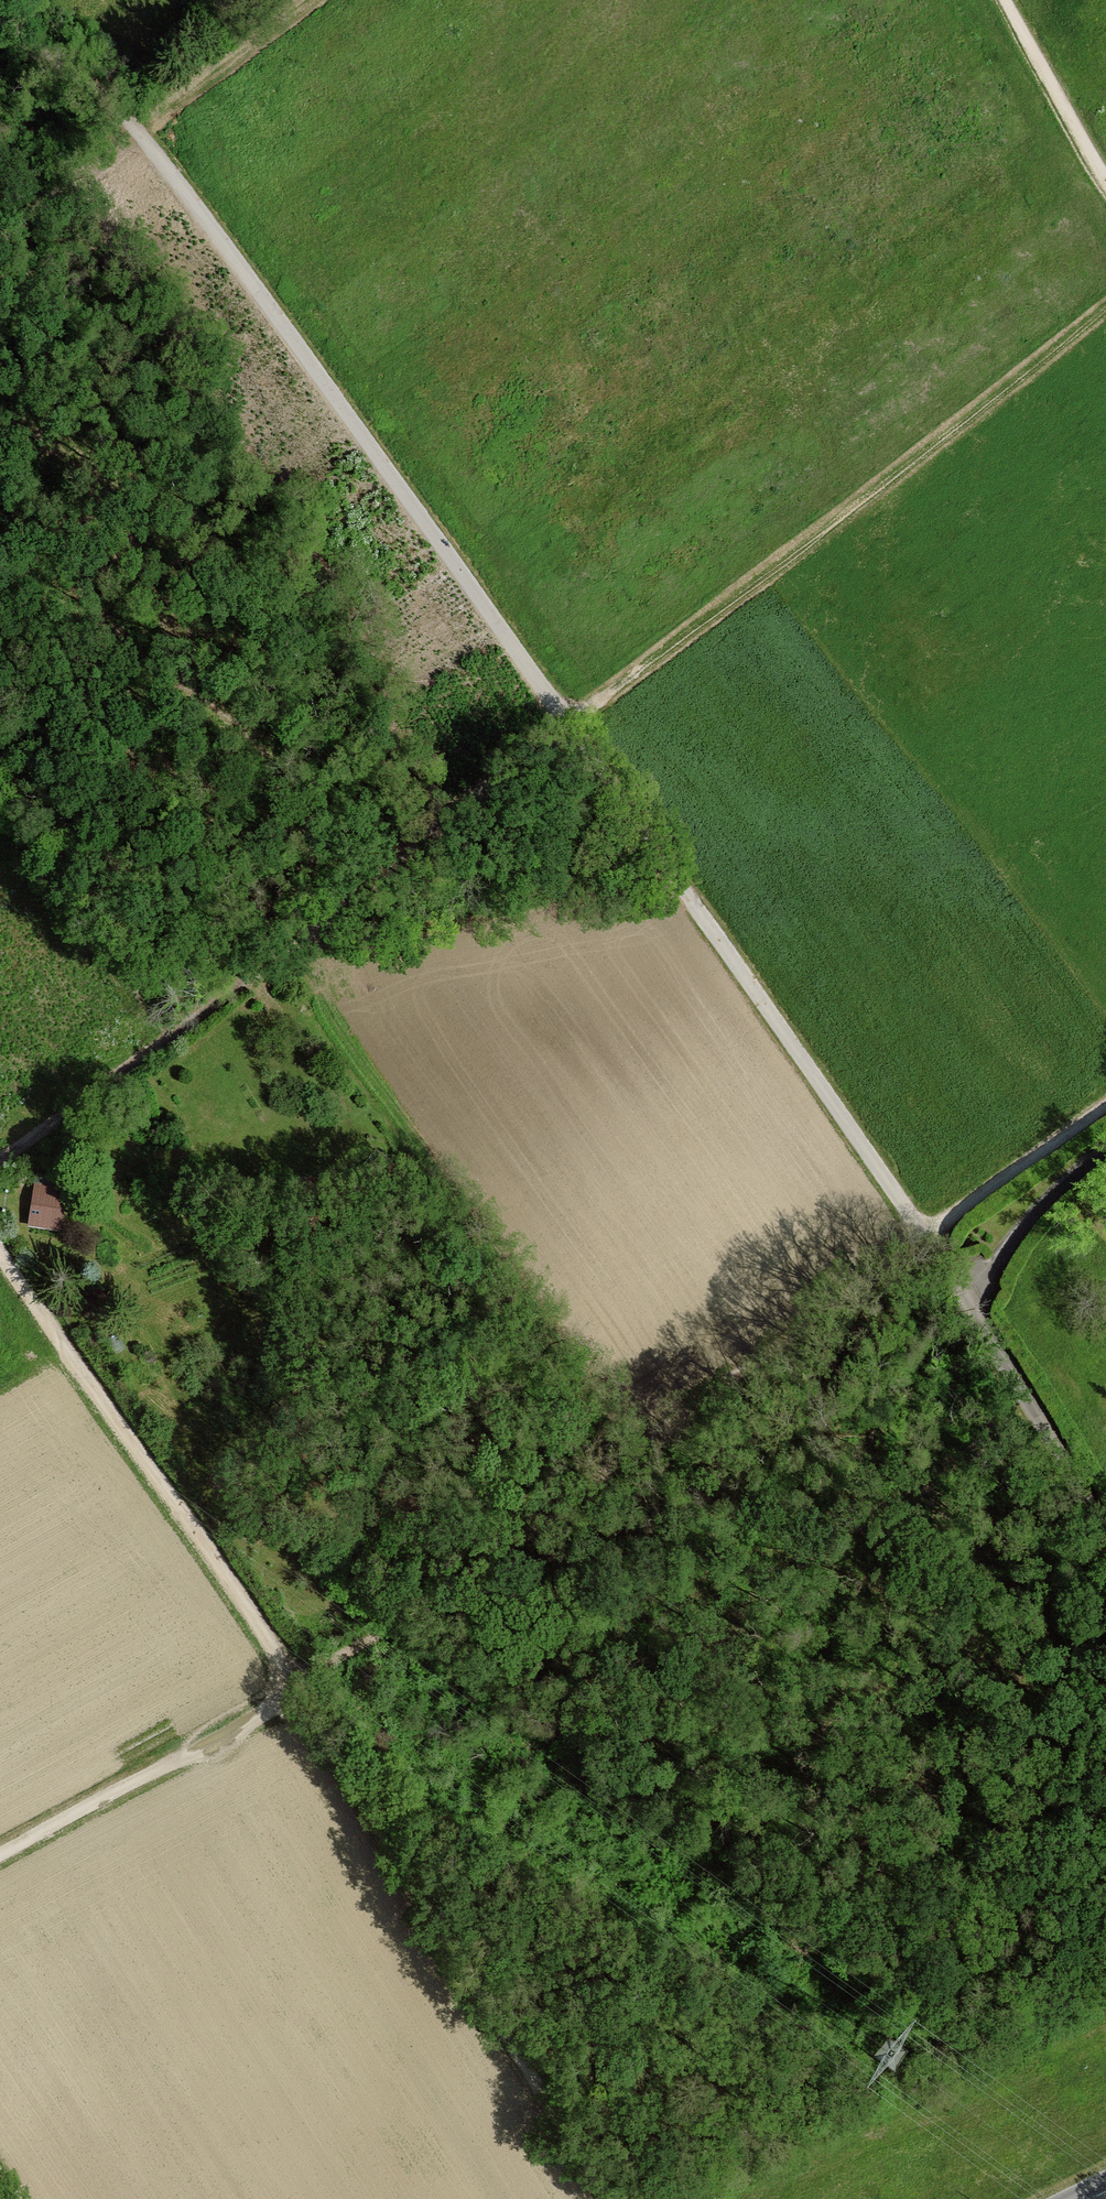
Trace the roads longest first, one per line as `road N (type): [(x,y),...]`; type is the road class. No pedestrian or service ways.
road 1 (track): [(1105,1535),(926,1237),(262,294),(132,124),(0,23)]
road 2 (track): [(0,1164),(276,966),(614,689),(1105,309)]
road 3 (track): [(0,1856),(265,1714),(1105,1107)]
road 4 (track): [(0,1245),(302,1686),(616,2198)]
road 5 (track): [(0,235),(289,0)]
road 6 (track): [(1006,0),(1105,178)]

